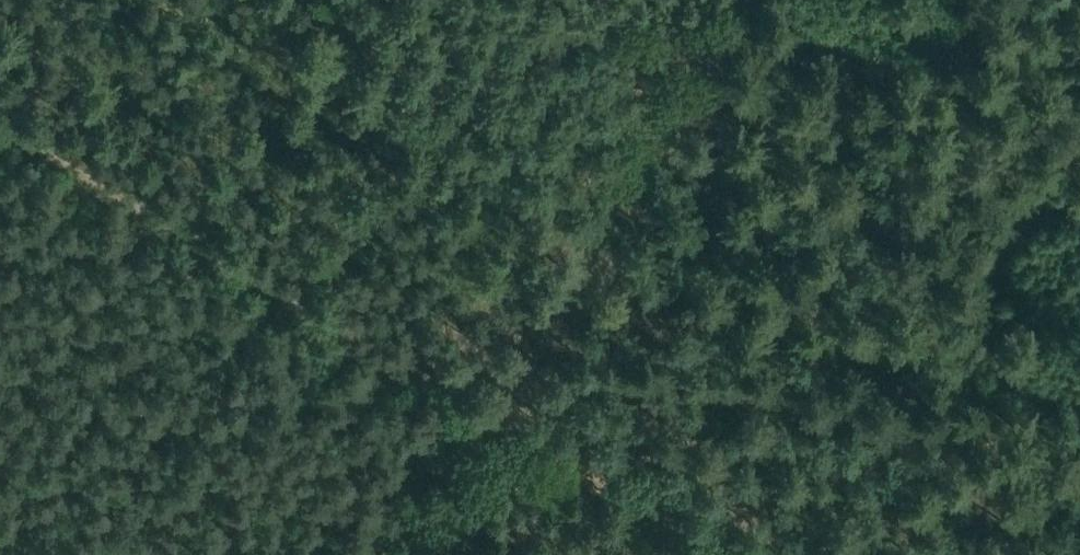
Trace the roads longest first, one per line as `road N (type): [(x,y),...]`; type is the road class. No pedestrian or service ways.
road 1 (track): [(714,554),(0,131)]
road 2 (track): [(713,0),(474,411),(375,554)]

